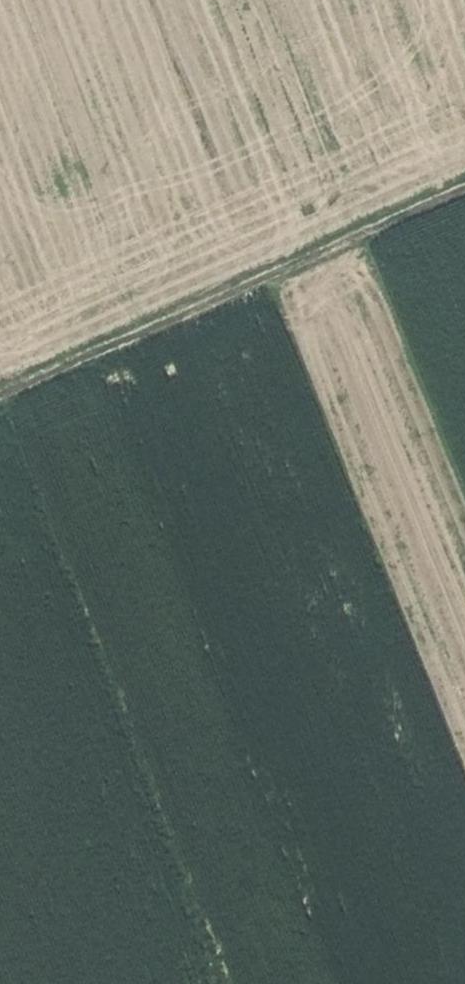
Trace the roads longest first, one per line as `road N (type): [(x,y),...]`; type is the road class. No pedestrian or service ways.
road 1 (track): [(464,190),(0,397)]

